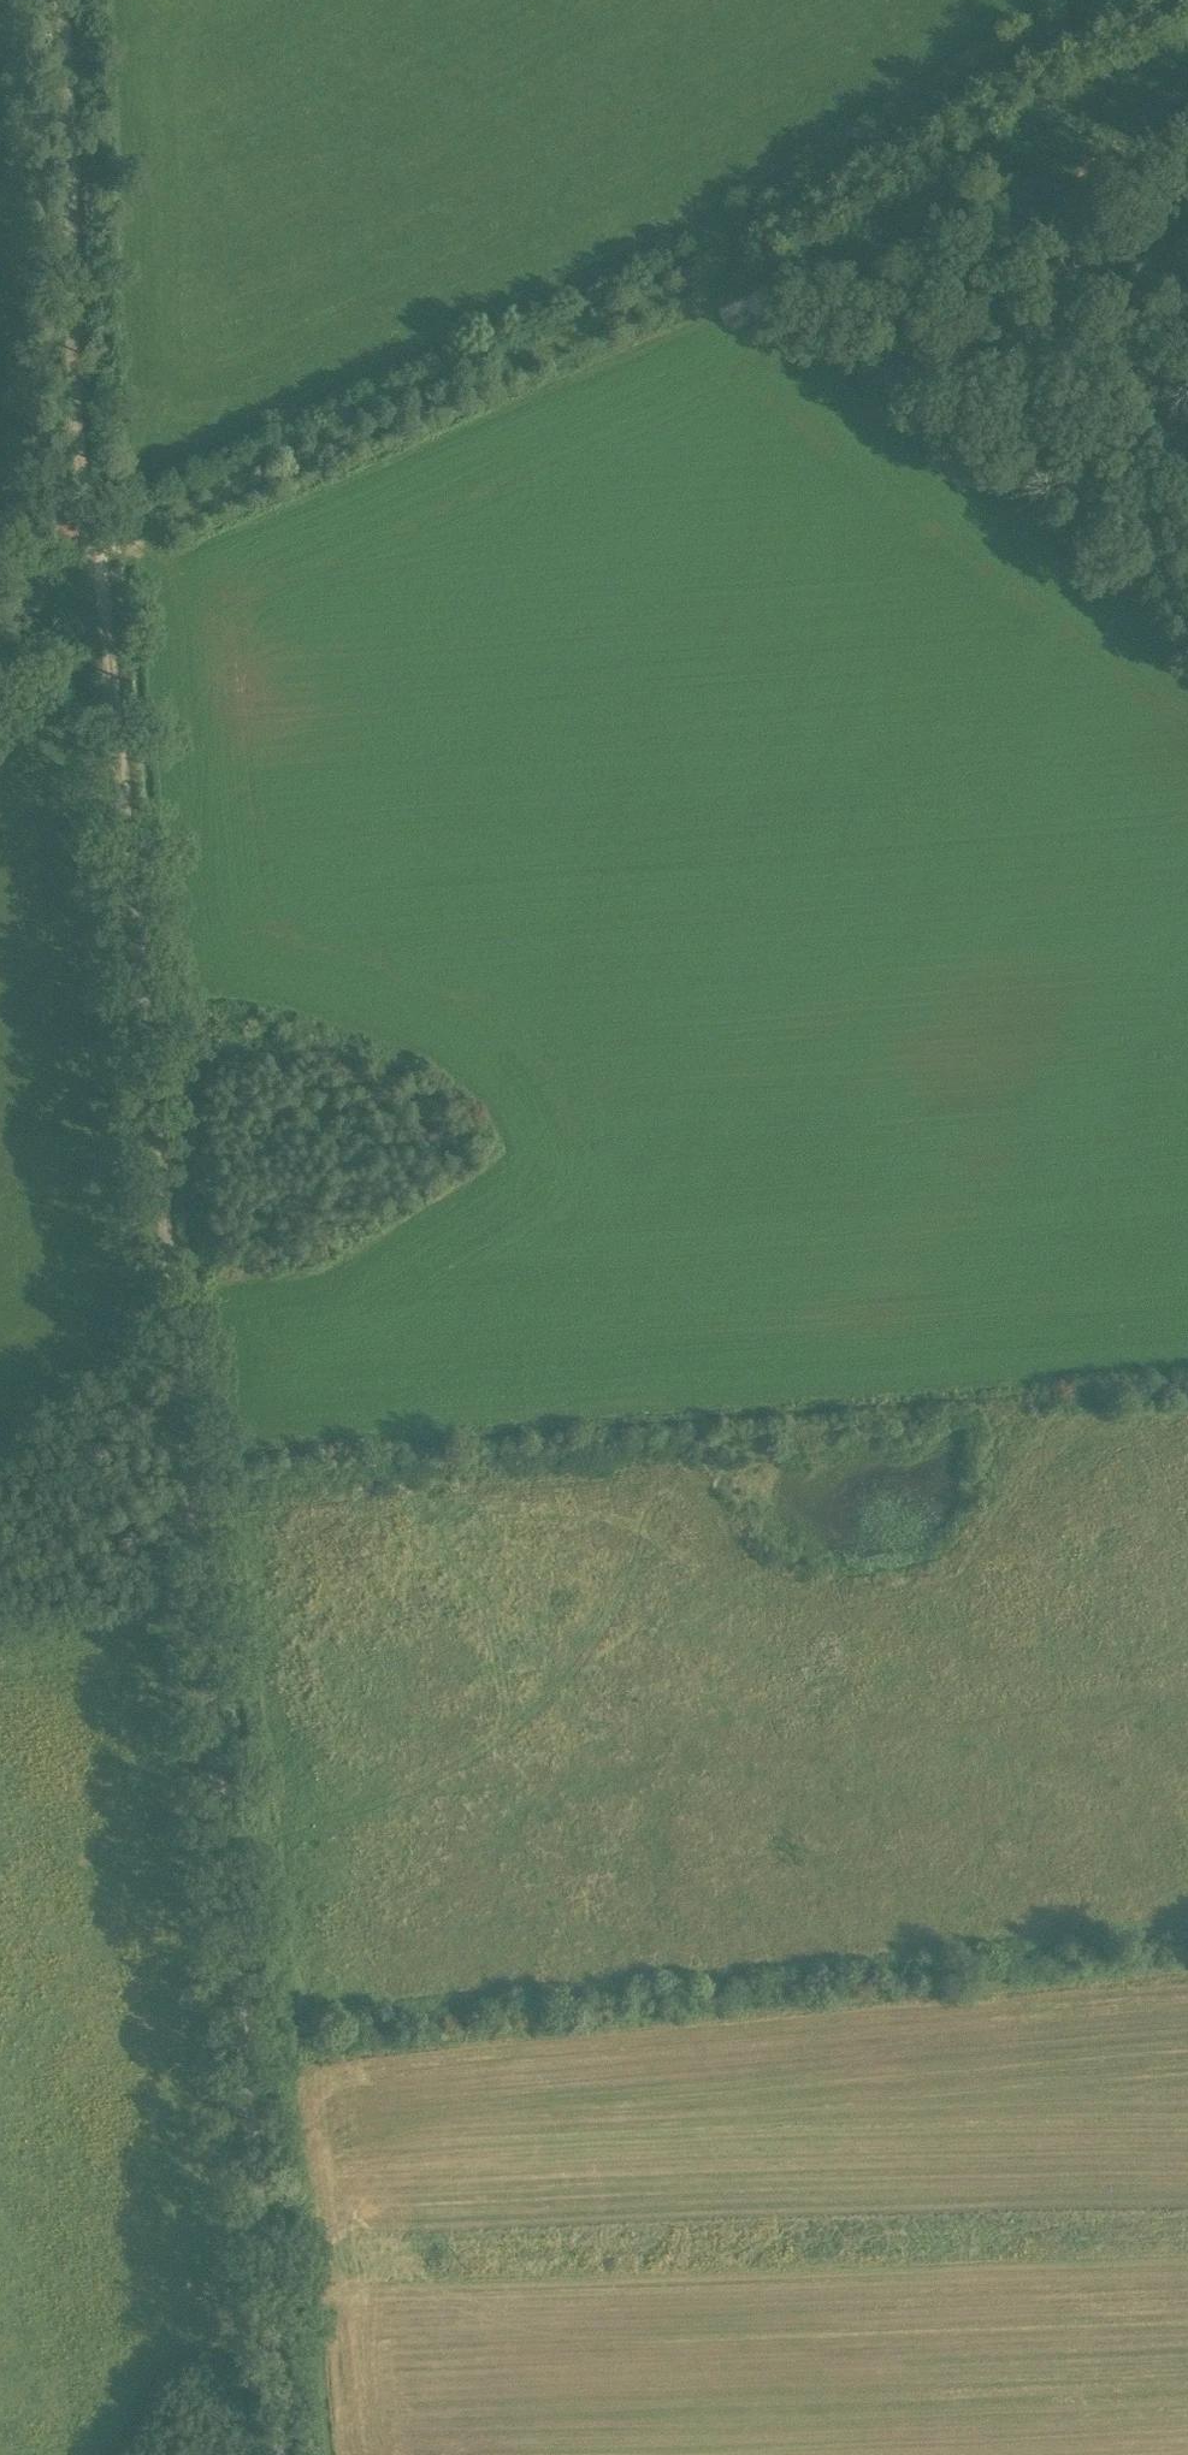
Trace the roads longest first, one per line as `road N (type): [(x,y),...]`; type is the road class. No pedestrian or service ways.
road 1 (track): [(95,542),(275,2454)]
road 2 (track): [(95,542),(548,350),(1176,0)]
road 3 (track): [(73,0),(95,542)]

